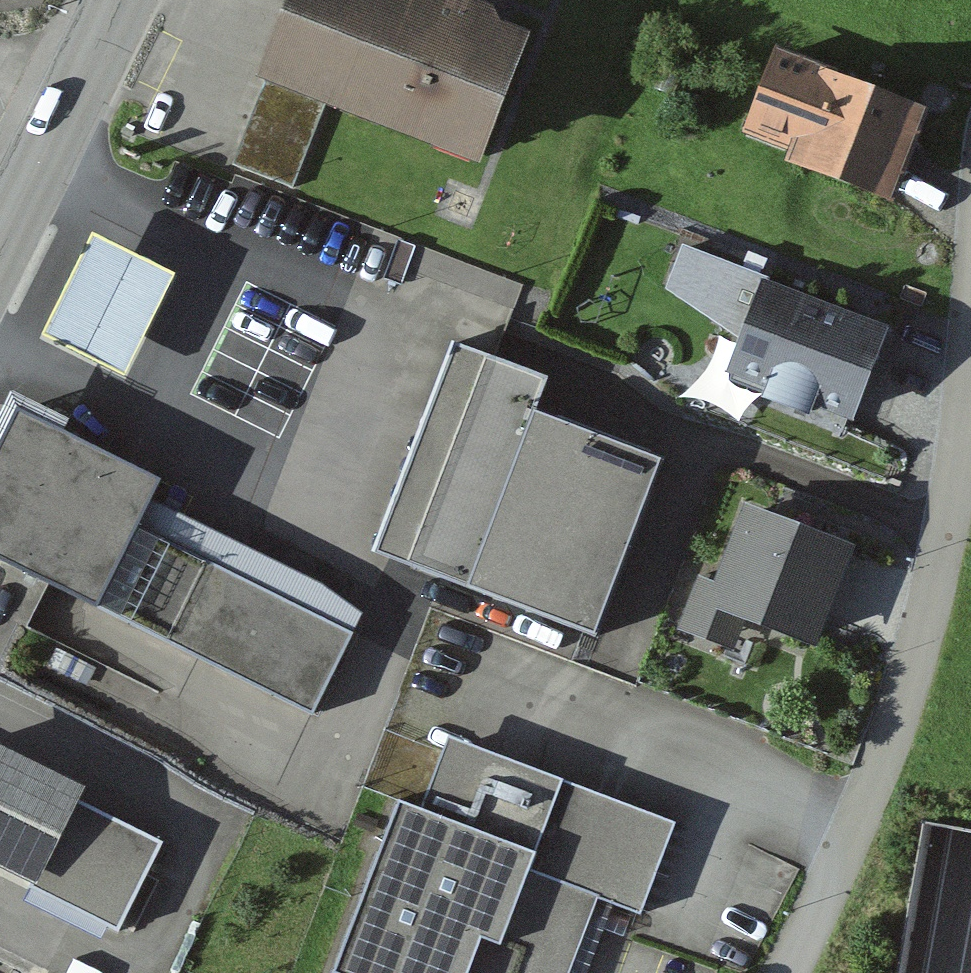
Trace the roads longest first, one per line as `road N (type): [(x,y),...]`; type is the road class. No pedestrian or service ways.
road 1 (residential): [(786,972),(825,905),(889,741),(943,535),(970,342)]
road 2 (secondary): [(108,0),(0,228)]

